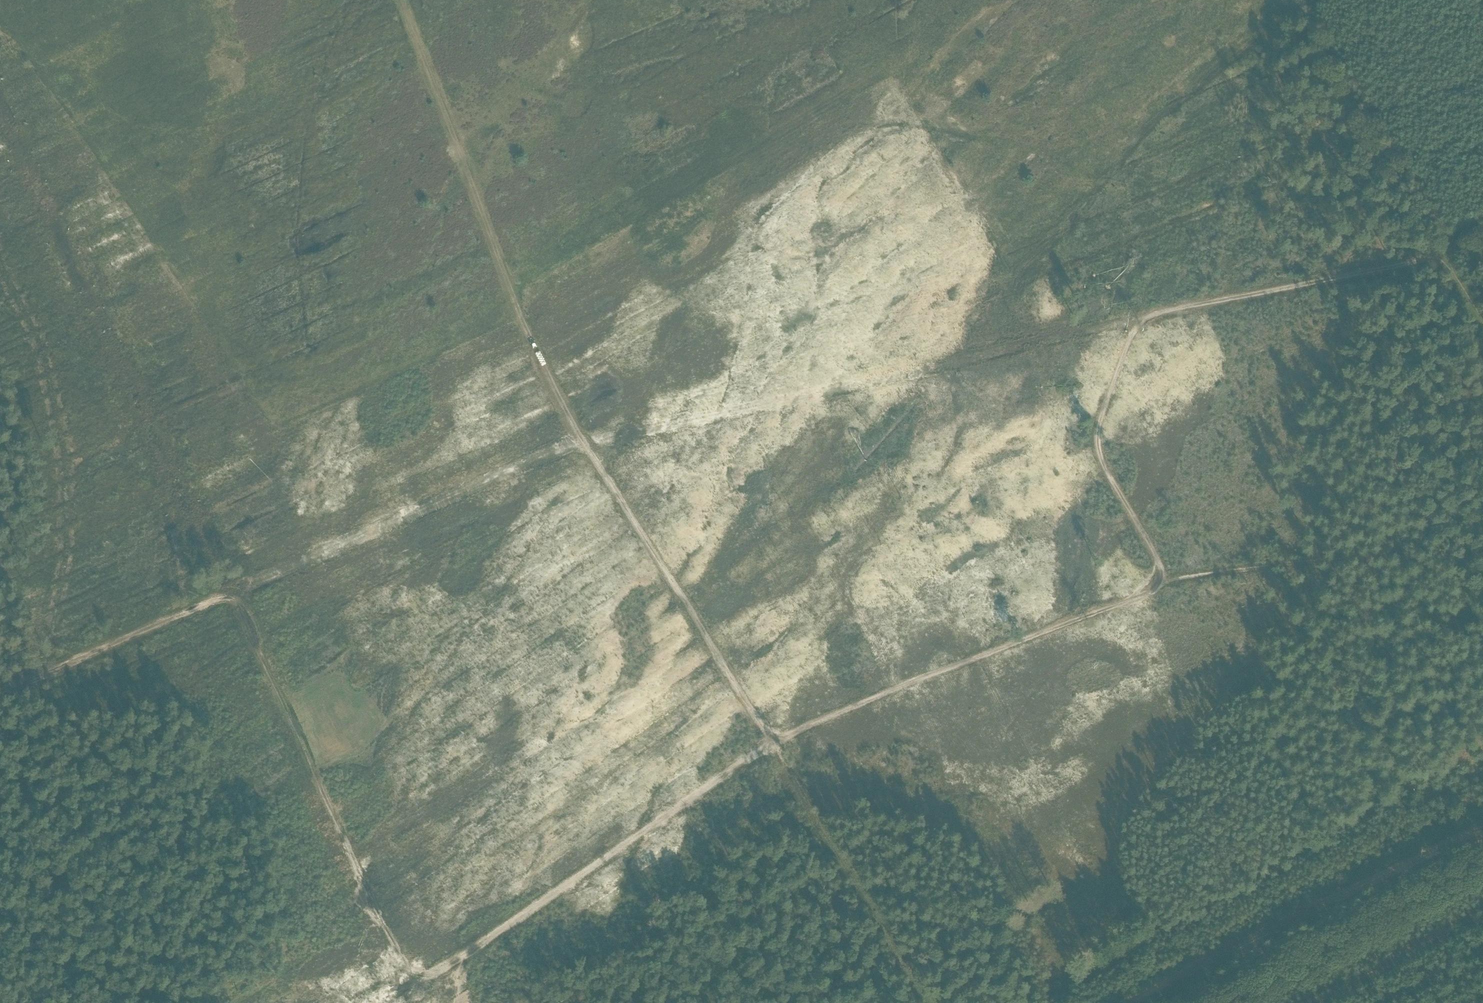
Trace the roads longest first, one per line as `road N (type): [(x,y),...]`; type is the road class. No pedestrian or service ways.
road 1 (track): [(0,693),(220,599),(417,981),(770,747),(1168,584)]
road 2 (track): [(1168,584),(1095,448),(1095,415),(1138,322),(1147,314),(1443,253)]
road 3 (track): [(1132,1002),(1482,818)]
road 4 (track): [(1168,584),(1424,545),(1482,511)]
road 5 (track): [(932,1002),(770,747)]
road 6 (track): [(1221,1002),(1482,860)]

